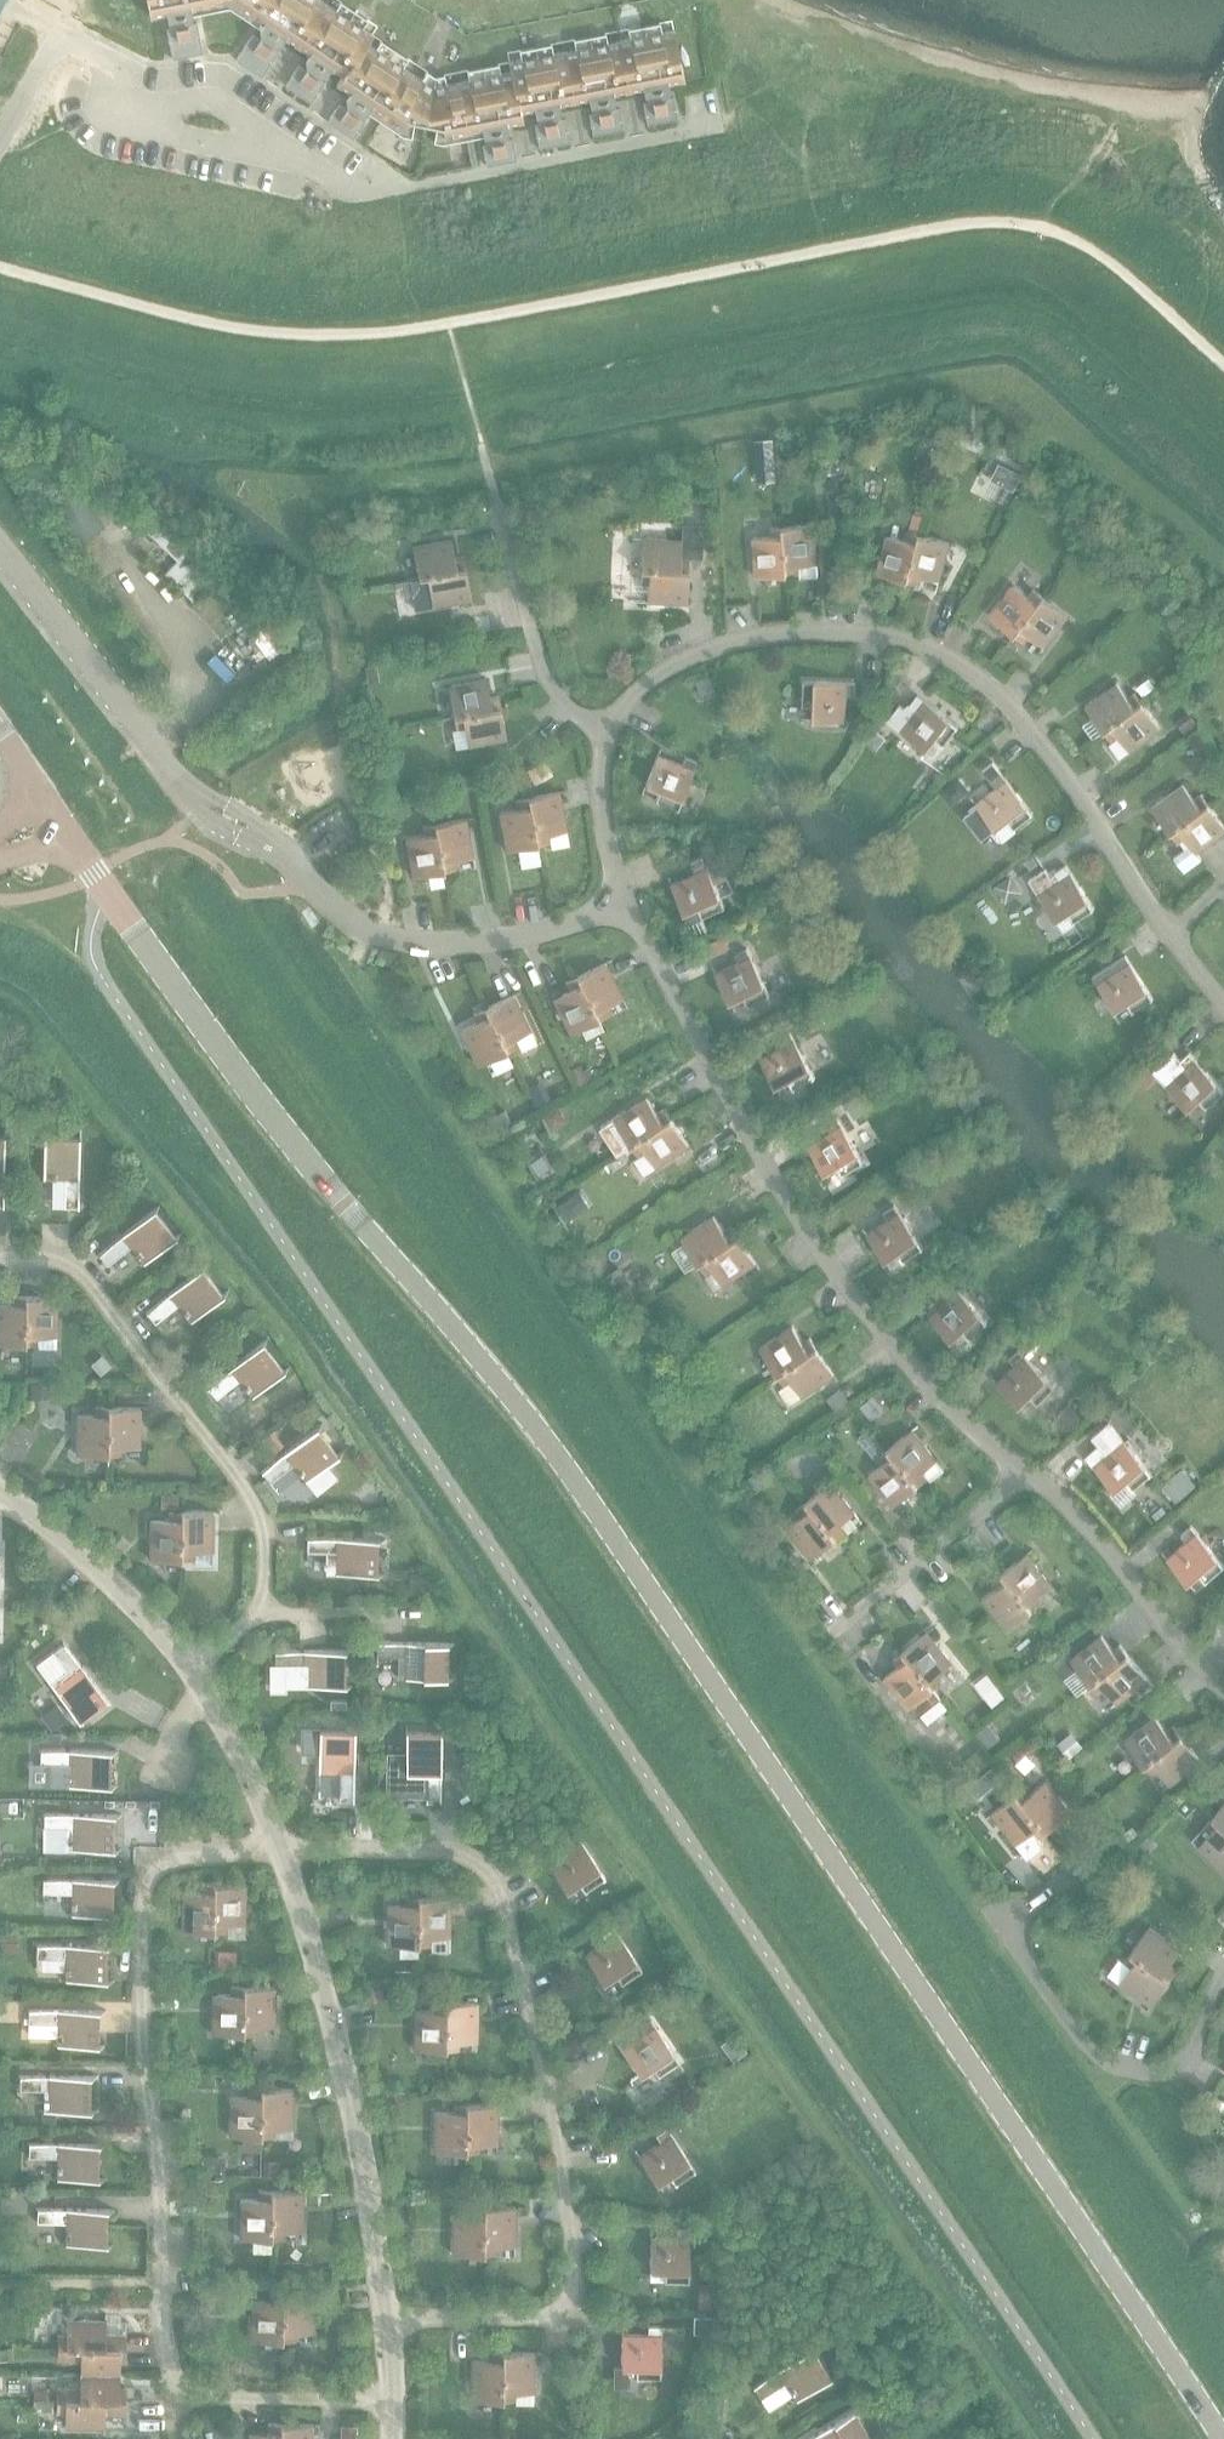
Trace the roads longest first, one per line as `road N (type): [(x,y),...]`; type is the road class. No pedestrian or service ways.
road 1 (tertiary): [(1222,2438),(1034,2144),(639,1571),(548,1444),(342,1202),(110,896)]
road 2 (residential): [(1098,2438),(95,965),(89,941),(110,896)]
road 3 (residential): [(393,2405),(177,2395),(140,1991),(143,1896),(148,1876),(166,1863),(282,1848)]
road 4 (unclassified): [(392,2326),(555,2318),(573,2298),(511,1899),(460,1851),(282,1848)]
road 5 (unclassified): [(1178,938),(1018,703),(940,648),(866,633),(748,635),(660,675),(605,724)]
road 6 (unclassified): [(627,900),(792,1206),(973,1433),(1033,1471)]
road 7 (unclassified): [(360,926),(245,827),(203,807),(0,550)]
road 8 (residential): [(392,2326),(347,2056),(282,1848)]
road 9 (unclassified): [(1223,1986),(1192,2067),(1152,2079),(1100,2051),(1013,1916),(1089,1863)]
road 10 (unclassified): [(272,1612),(271,1527),(79,1264)]
road 11 (residential): [(725,123),(380,191),(340,186),(326,175)]
road 12 (unclassified): [(605,724),(551,674),(488,449)]
road 13 (unclassified): [(1033,1471),(1223,1682)]
road 14 (unclassified): [(360,926),(434,941),(504,941),(627,900)]
road 15 (unclassified): [(823,1640),(1033,1471)]
road 16 (residential): [(194,1668),(97,1568),(0,1490)]
road 17 (residential): [(112,99),(103,62),(67,37),(0,155)]
road 18 (residential): [(282,1848),(194,1668)]
road 19 (unclassified): [(605,724),(605,798),(627,900)]

